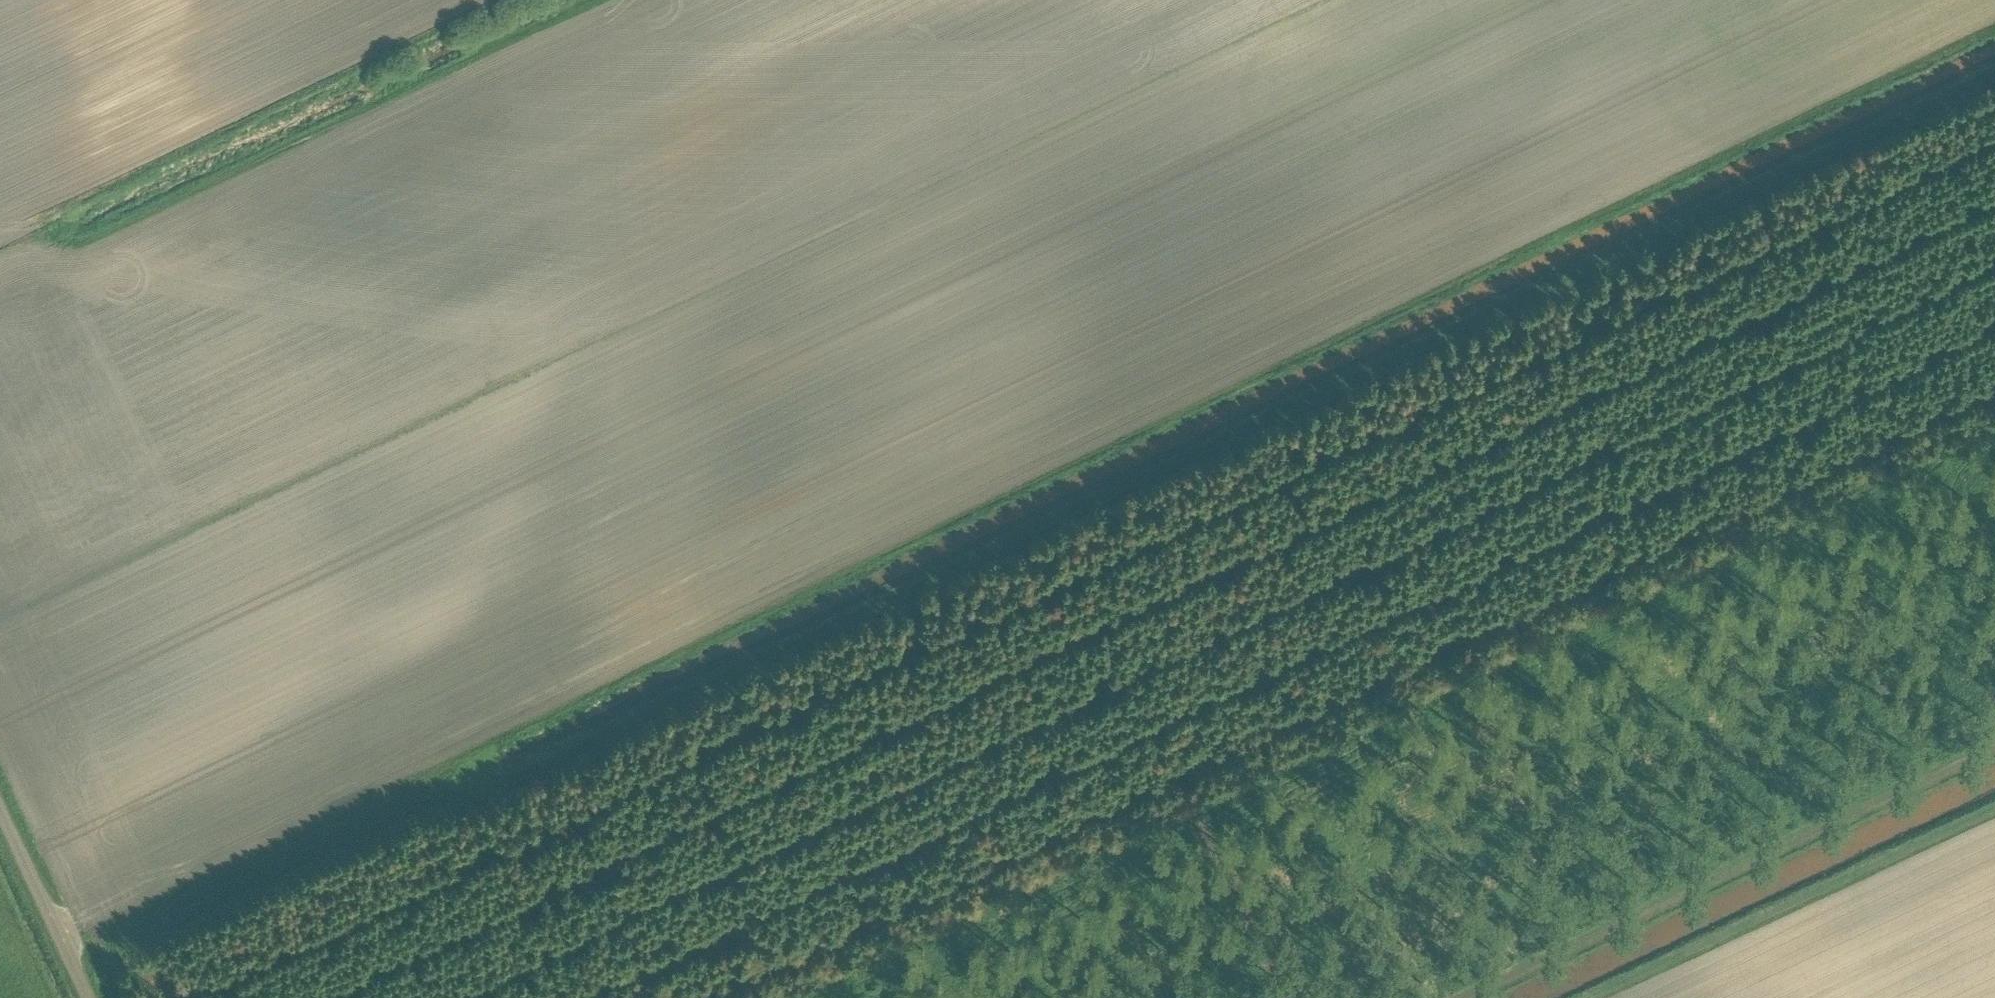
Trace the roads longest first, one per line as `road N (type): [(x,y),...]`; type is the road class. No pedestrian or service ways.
road 1 (unclassified): [(89,997),(0,809)]

